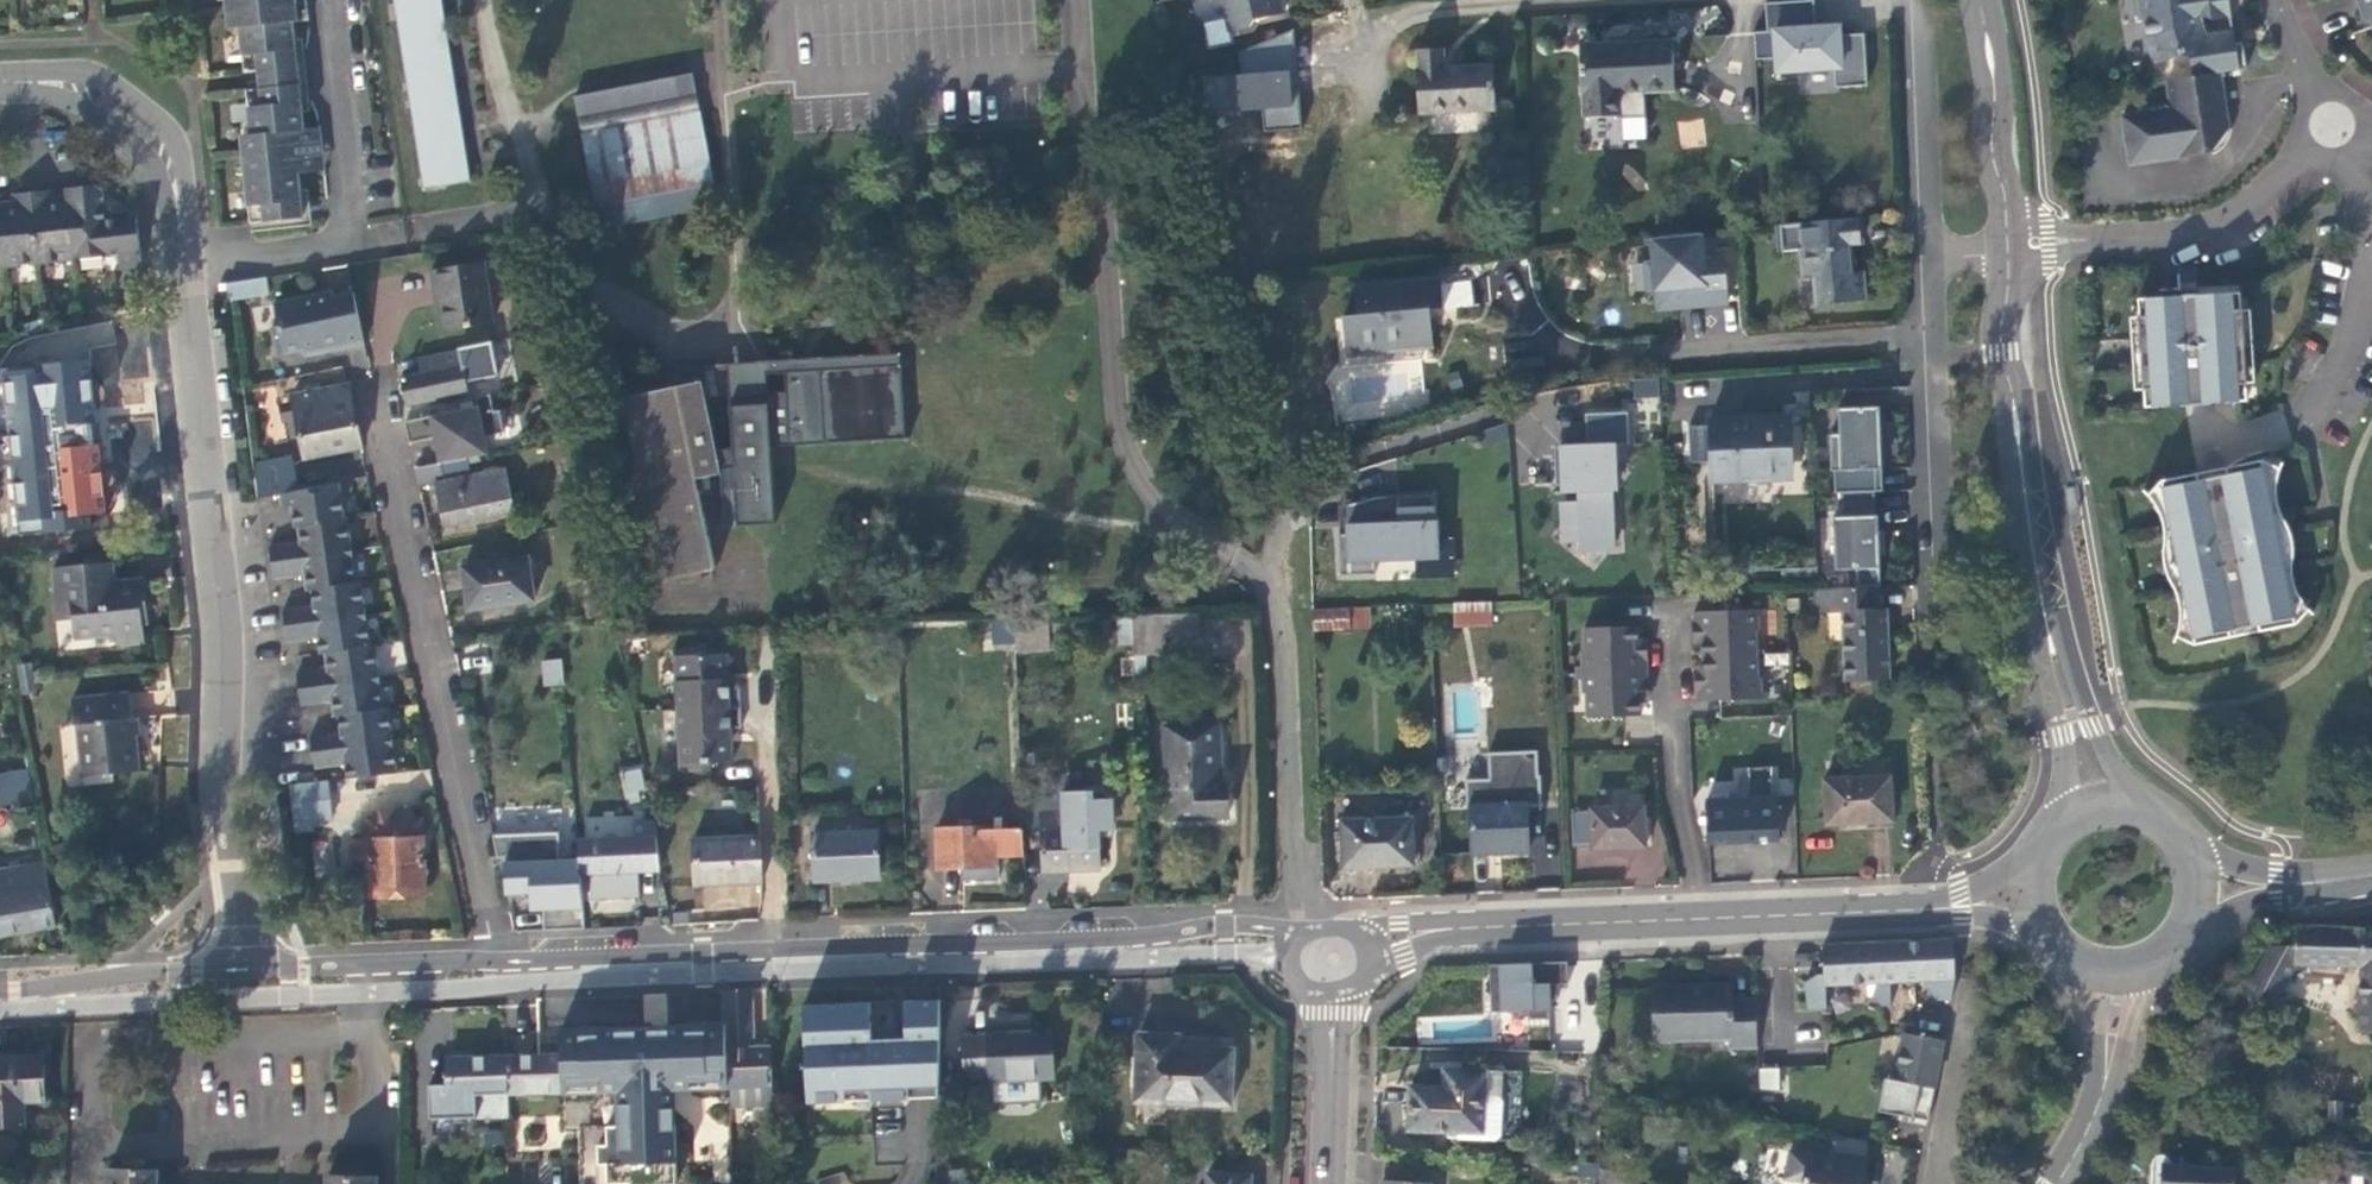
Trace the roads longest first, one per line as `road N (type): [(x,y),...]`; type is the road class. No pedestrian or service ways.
road 1 (unclassified): [(1311,924),(1297,869),(1282,601),(1171,519),(1129,445),(1077,0)]
road 2 (residential): [(183,265),(220,621),(223,956)]
road 3 (residential): [(381,376),(499,960)]
road 4 (tertiary): [(1311,924),(774,949)]
road 5 (residential): [(1934,751),(1925,587),(1936,540),(1928,257)]
road 6 (residential): [(183,265),(348,242),(324,0)]
road 7 (secondary): [(2053,645),(2002,357),(2011,249)]
road 8 (residential): [(2338,127),(2252,209),(2205,232),(2011,249)]
road 9 (residential): [(762,649),(774,949)]
road 10 (secondary): [(1495,926),(1781,912)]
road 11 (tertiary): [(499,960),(286,967),(223,956)]
road 12 (tertiary): [(774,949),(499,960)]
road 13 (residential): [(179,214),(177,146),(116,88),(90,73),(57,70),(5,82)]
road 14 (residential): [(1928,257),(1918,0)]
road 15 (secondary): [(2011,249),(1981,0)]
road 16 (residential): [(5,82),(115,127),(179,214)]
road 17 (tertiary): [(223,956),(110,978),(0,988)]
road 18 (residential): [(1613,0),(1408,14)]
road 19 (secondary): [(2144,811),(2115,773),(2053,645)]
road 20 (secondary): [(1331,996),(1328,1183)]
road 21 (residential): [(2298,431),(2357,351),(2371,269)]
road 22 (secondary): [(1781,912),(1963,903)]
road 23 (secondary): [(2053,645),(2066,754),(2058,826)]
road 24 (residential): [(1937,1183),(1968,1011)]
road 25 (residential): [(1781,912),(1789,1055)]
road 26 (residential): [(2371,261),(2371,215),(2338,127)]
road 27 (residential): [(2280,0),(2338,127)]
road 28 (secondary): [(1495,926),(1398,939),(1368,952)]
road 29 (residential): [(2108,1069),(2100,1106),(2058,1183)]
road 30 (residential): [(2108,1069),(2152,957)]

